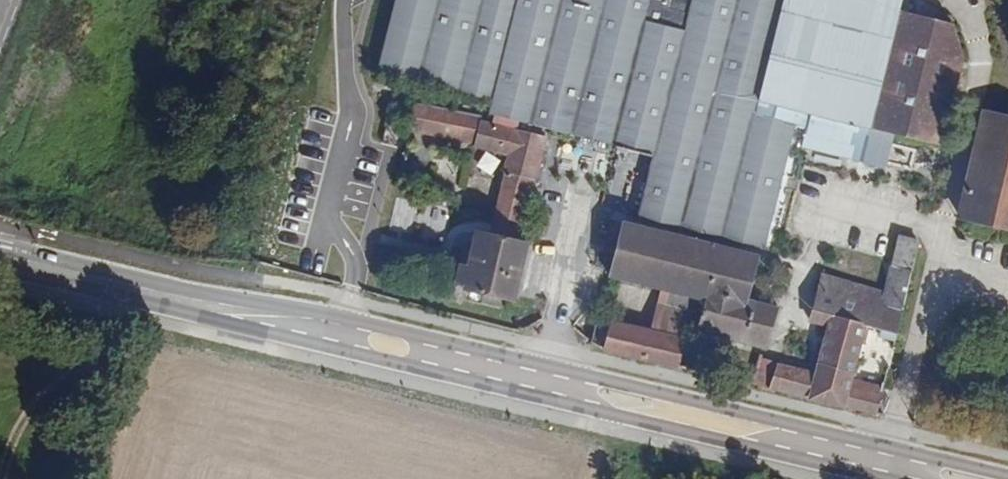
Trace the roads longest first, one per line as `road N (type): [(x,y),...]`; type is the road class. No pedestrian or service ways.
road 1 (primary): [(1007,477),(350,319),(132,277)]
road 2 (primary): [(124,298),(885,478)]
road 3 (track): [(3,478),(34,403),(93,362),(116,316)]
road 4 (primary): [(132,277),(0,247)]
road 5 (primary): [(0,268),(124,298)]

